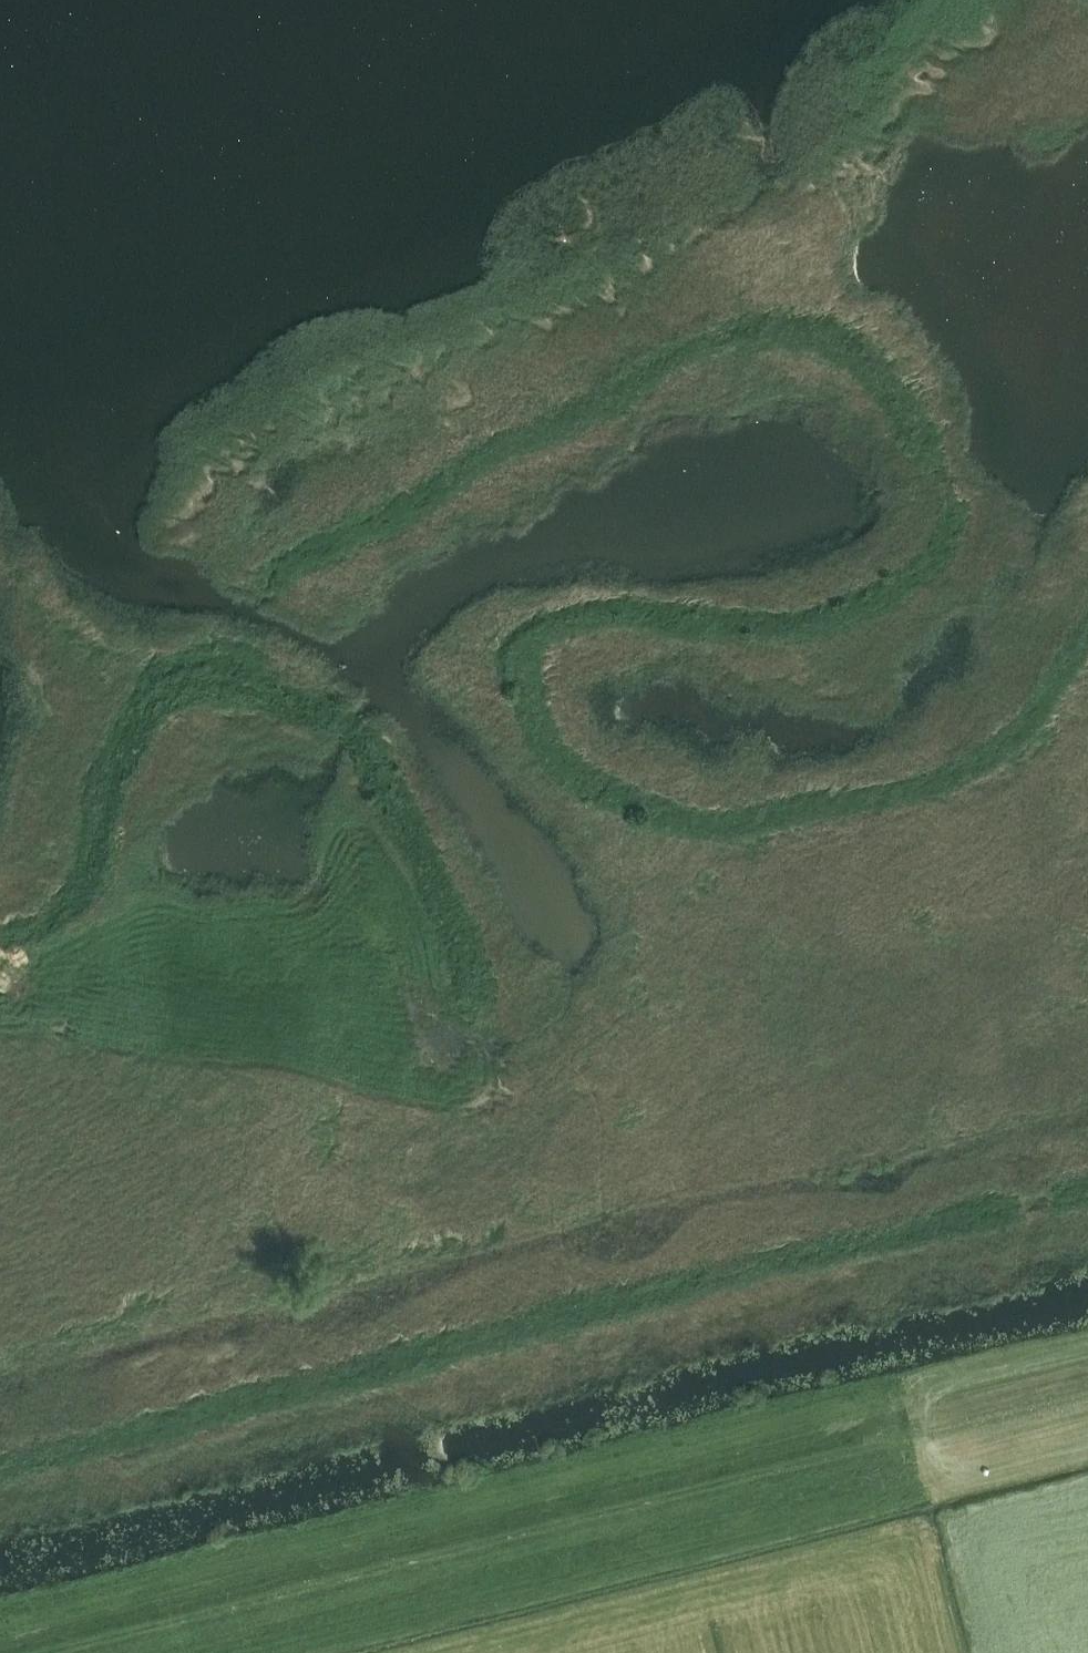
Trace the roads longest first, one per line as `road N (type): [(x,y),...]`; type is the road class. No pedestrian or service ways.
road 1 (track): [(0,1466),(70,1454),(574,1311),(1087,1189)]
road 2 (track): [(0,943),(35,929),(81,889),(111,775),(148,707),(186,682),(212,682),(302,705),(357,733),(424,861),(477,1002)]

